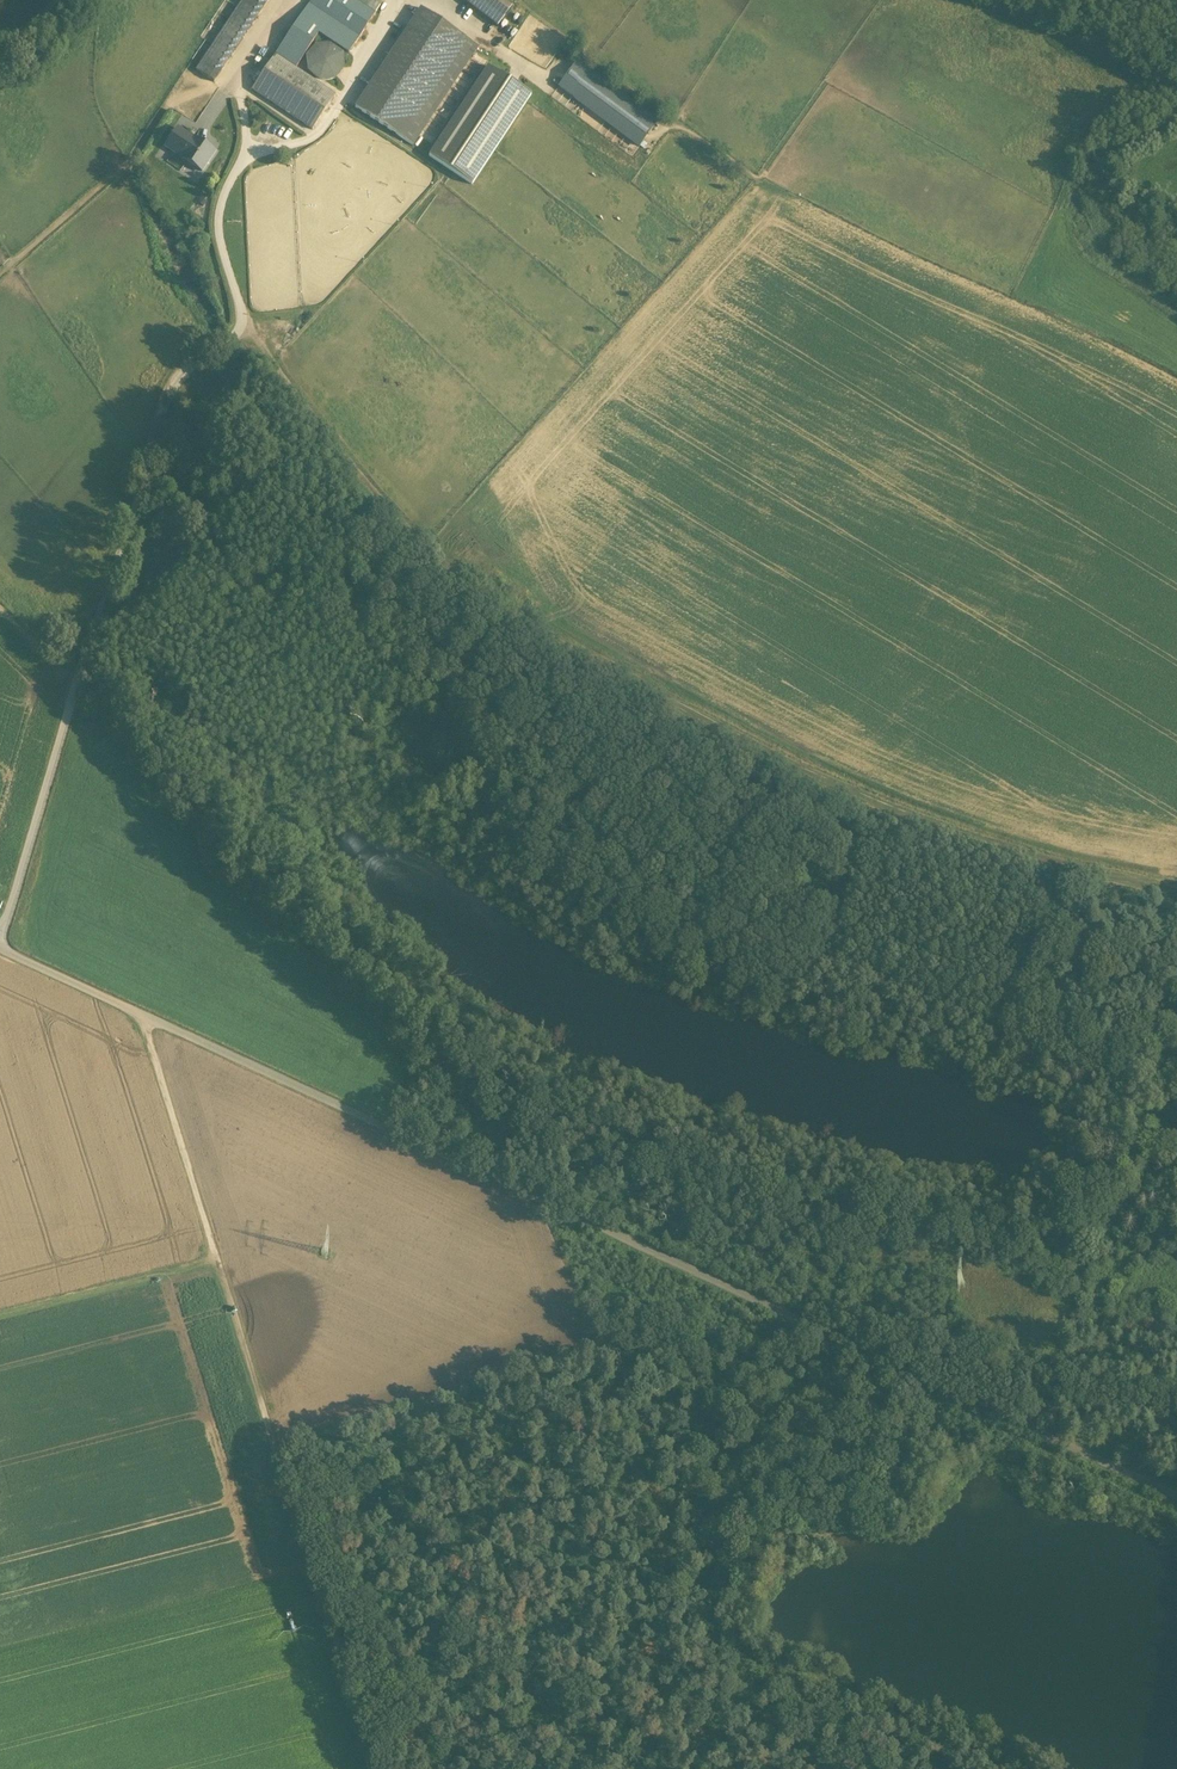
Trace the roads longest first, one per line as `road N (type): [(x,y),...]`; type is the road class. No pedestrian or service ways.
road 1 (unclassified): [(1176,1496),(0,951)]
road 2 (track): [(996,1038),(817,967),(702,954),(646,922),(602,872),(565,850),(544,777),(550,724),(506,695),(385,554),(425,545)]
road 3 (track): [(149,1019),(146,1029),(376,1768)]
road 4 (track): [(425,545),(483,592),(620,667),(883,790),(1034,844),(1066,864),(1053,894)]
road 5 (track): [(278,1455),(583,1353)]
road 6 (track): [(0,276),(133,159),(169,104),(237,78)]
road 7 (track): [(240,327),(252,331),(425,545)]

